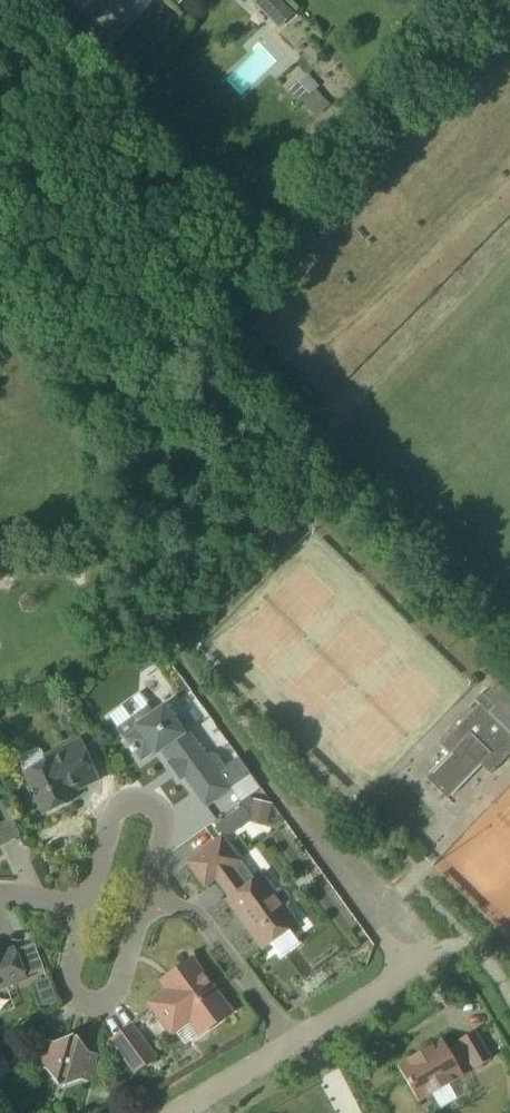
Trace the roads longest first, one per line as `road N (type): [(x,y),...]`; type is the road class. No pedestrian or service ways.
road 1 (residential): [(290,1042),(400,974),(406,954),(403,920),(318,806)]
road 2 (residential): [(83,910),(66,970),(69,997),(93,1008),(116,996),(148,897)]
road 3 (residential): [(148,897),(163,818),(144,800),(118,807),(83,910)]
road 4 (residential): [(290,1042),(191,911),(148,897)]
road 5 (residential): [(171,1112),(290,1042)]

